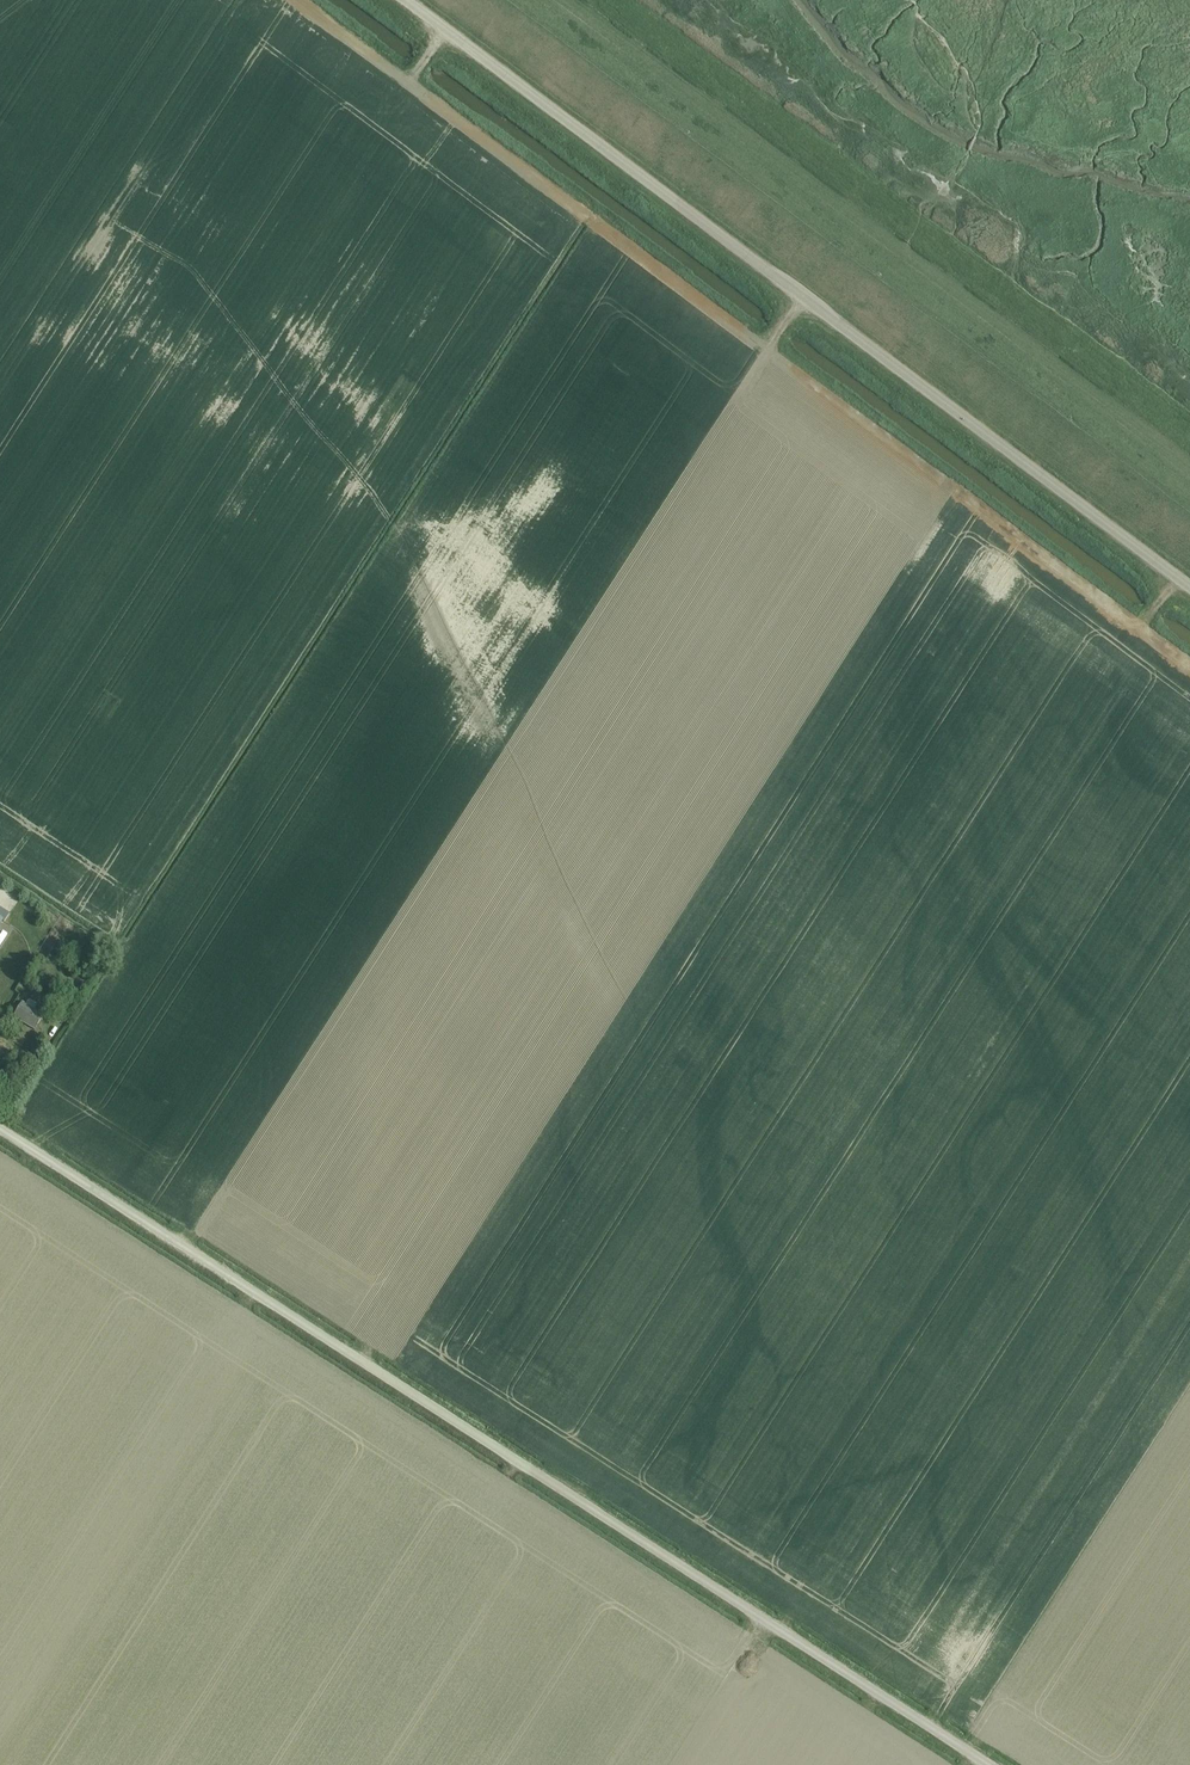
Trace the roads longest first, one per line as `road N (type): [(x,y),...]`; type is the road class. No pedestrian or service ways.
road 1 (unclassified): [(989,1764),(0,1133)]
road 2 (unclassified): [(1189,586),(407,0)]
road 3 (track): [(892,262),(542,0)]
road 4 (track): [(1189,485),(892,262)]

